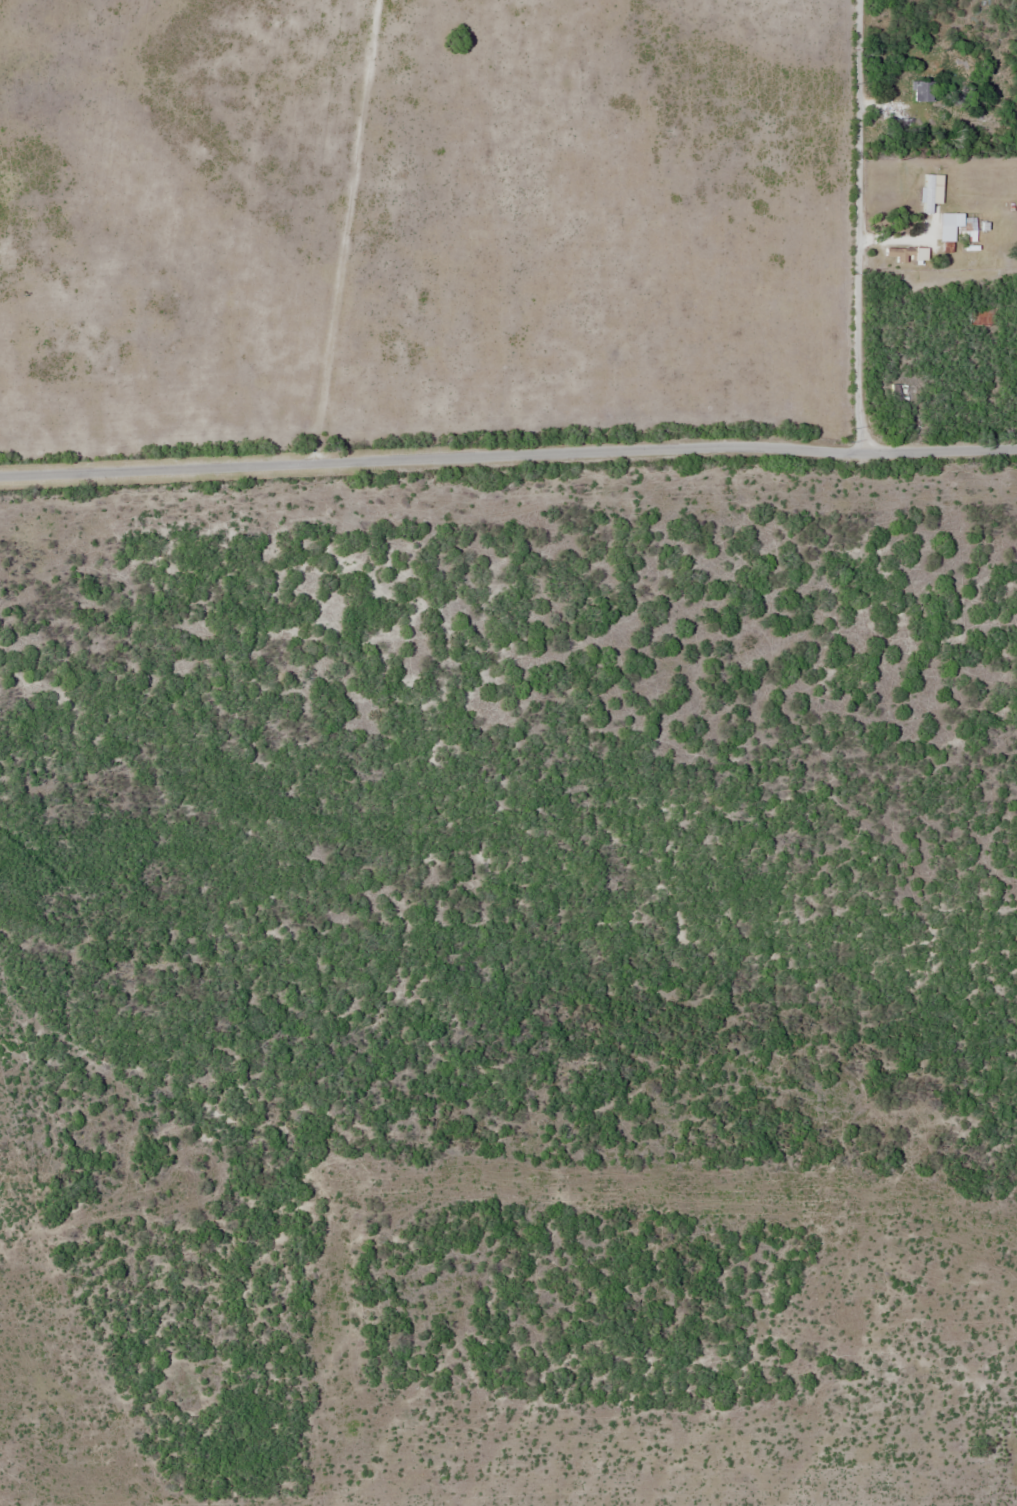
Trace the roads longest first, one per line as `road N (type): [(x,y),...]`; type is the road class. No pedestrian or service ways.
road 1 (residential): [(0,477),(727,445),(843,454),(1016,448)]
road 2 (residential): [(859,454),(863,0)]

